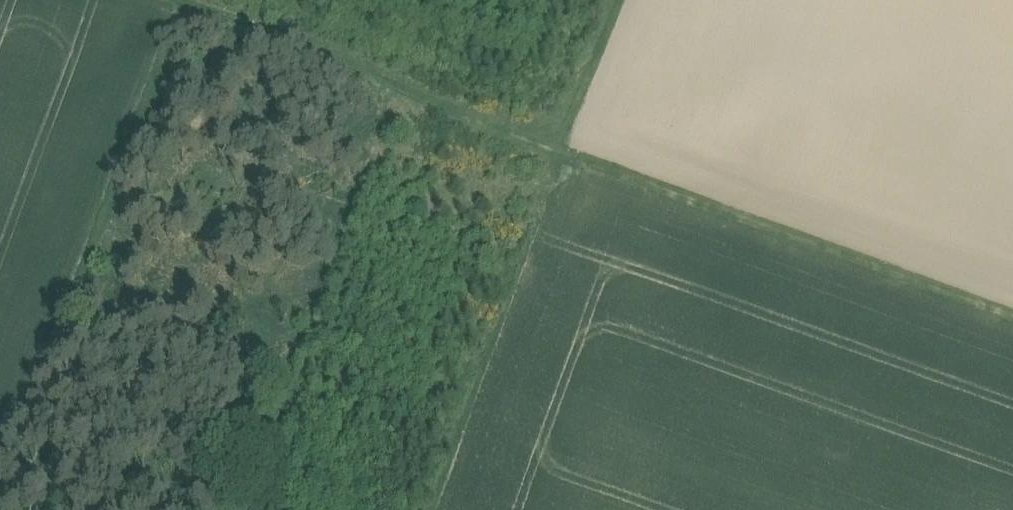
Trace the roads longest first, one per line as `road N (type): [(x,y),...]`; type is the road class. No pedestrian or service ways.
road 1 (track): [(1012,316),(136,0)]
road 2 (track): [(546,148),(607,0)]

